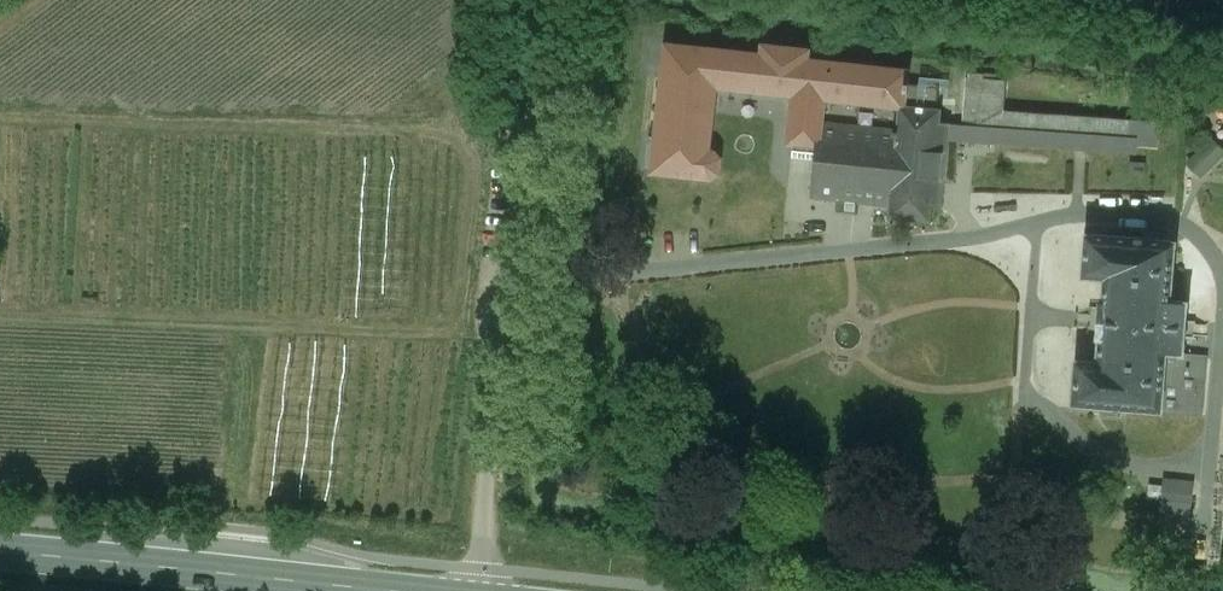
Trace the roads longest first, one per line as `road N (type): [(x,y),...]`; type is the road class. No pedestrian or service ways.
road 1 (residential): [(545,0),(481,590)]
road 2 (secondary): [(0,550),(392,590)]

